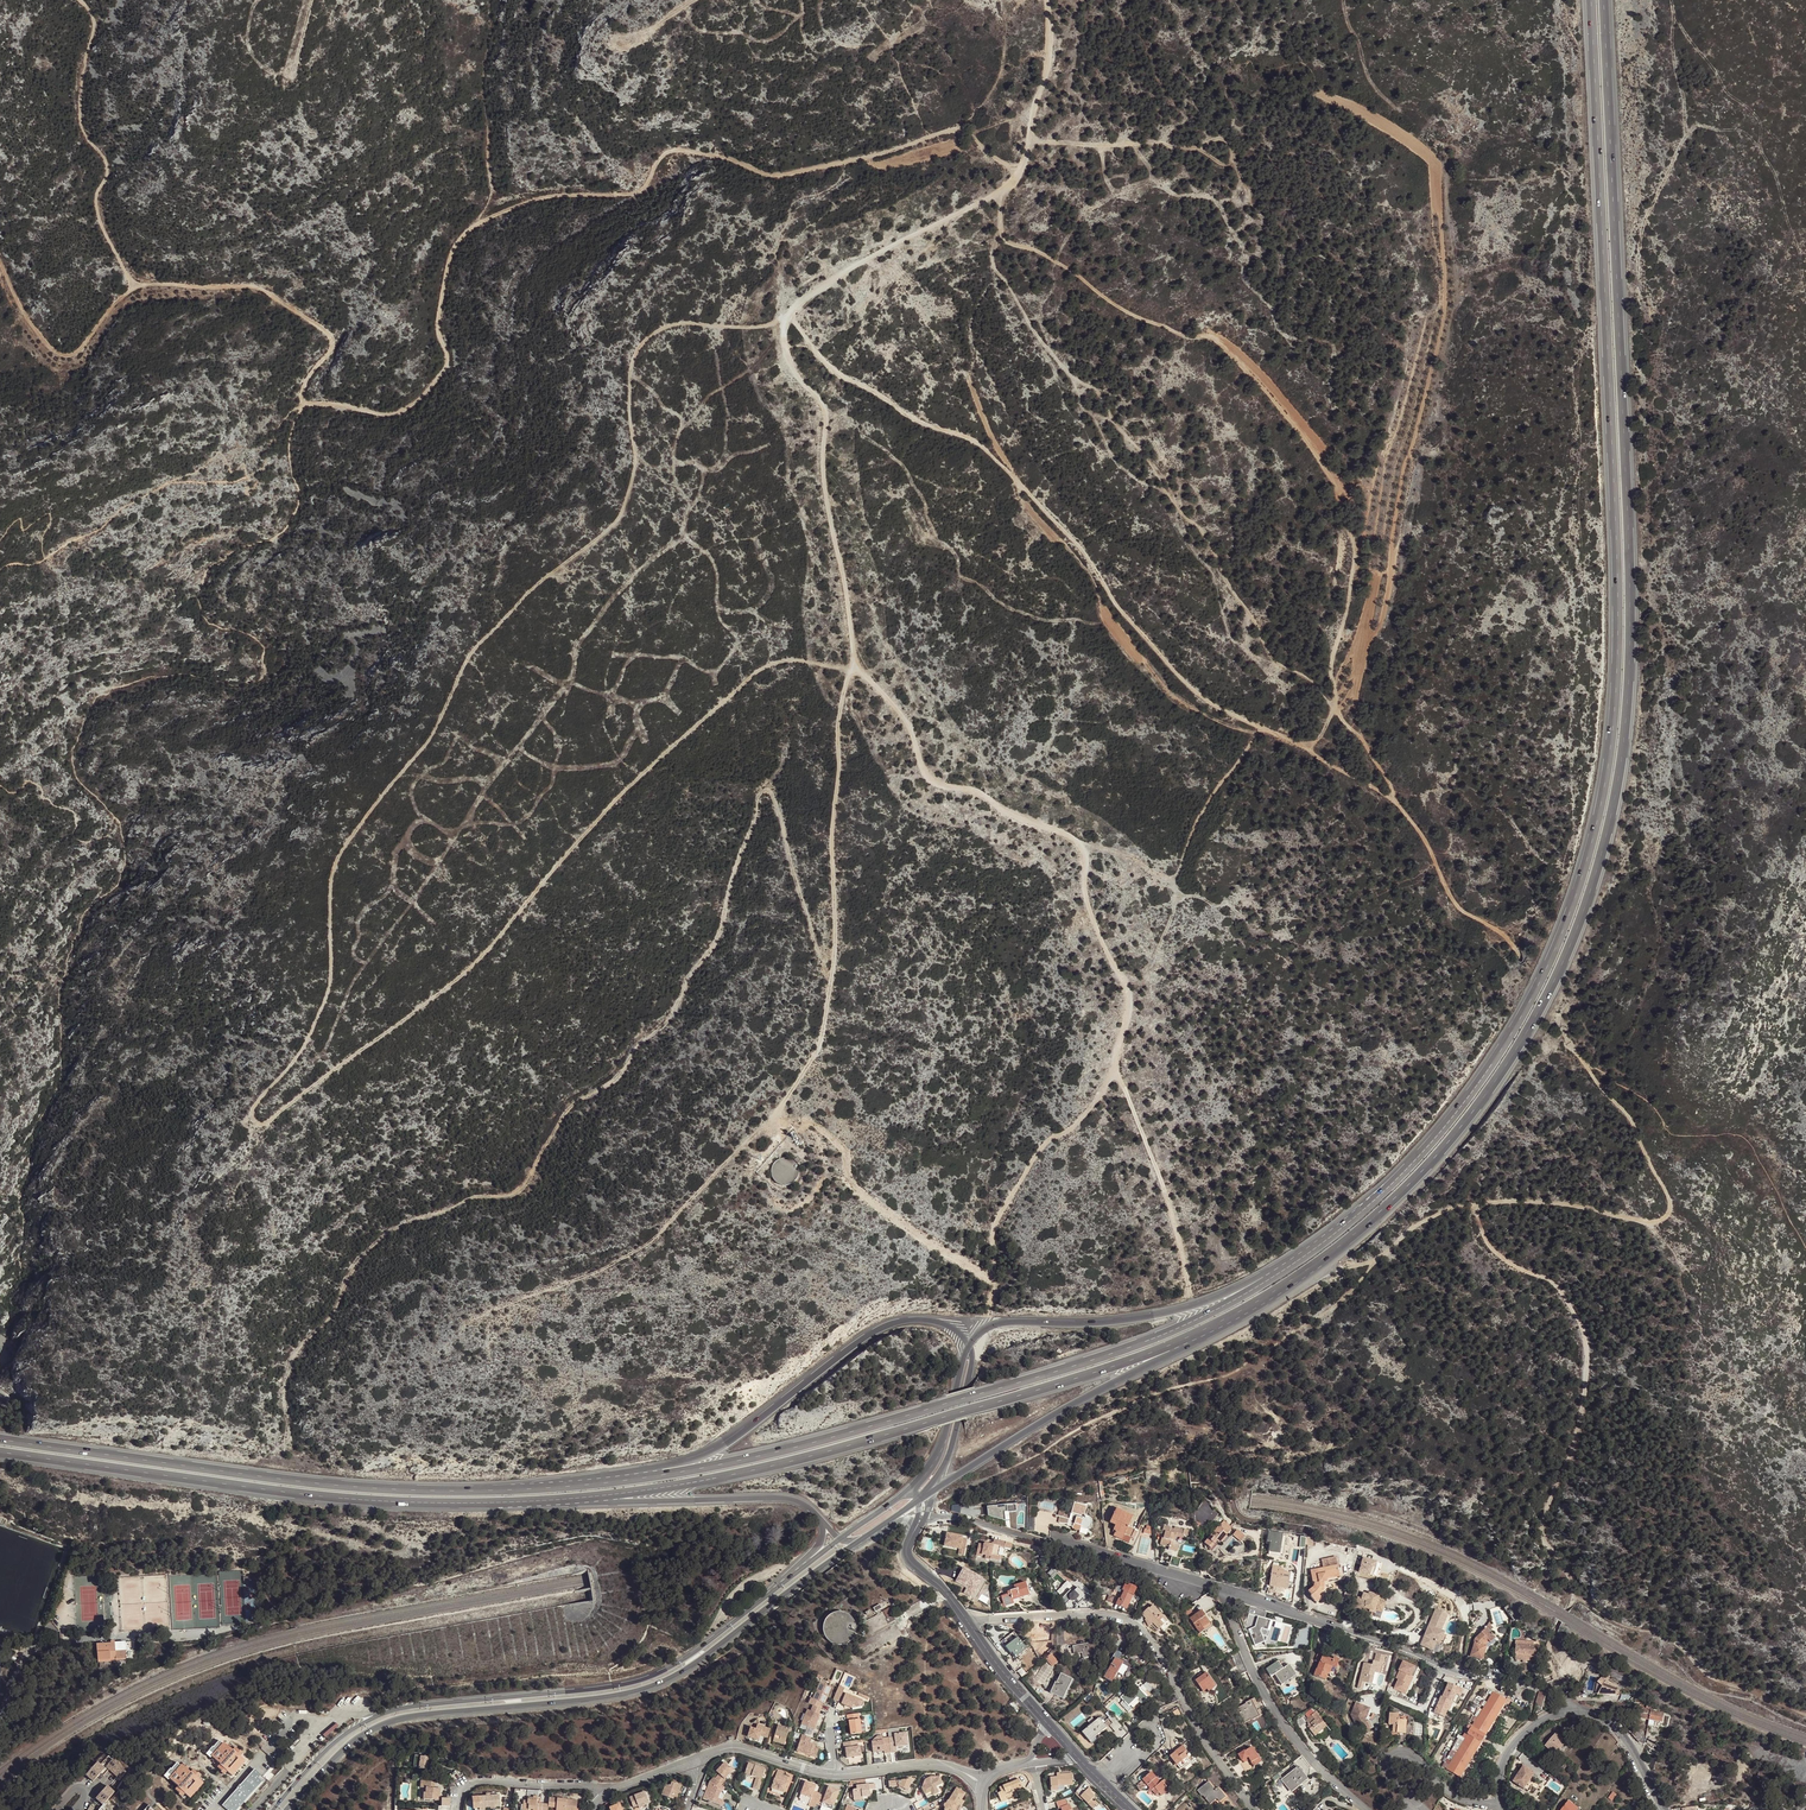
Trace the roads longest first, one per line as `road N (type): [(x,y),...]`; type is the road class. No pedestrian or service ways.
road 1 (track): [(853,662),(794,654),(765,664),(634,775),(440,988),(254,1130),(244,1127),(239,1115),(297,1045),(321,992),(326,887),(342,841),(443,708),(467,654),(530,584),(616,519),(632,477),(626,402),(643,339),(688,318),(745,325),(791,311)]
road 2 (trunk): [(1296,1278),(1420,1173),(1497,1079),(1557,976),(1609,823),(1630,627),(1604,0)]
road 3 (trunk): [(1591,0),(1618,594),(1604,792),(1575,897),(1519,1022),(1437,1137),(1330,1238)]
road 4 (track): [(832,945),(820,949),(813,943),(782,810),(777,796),(761,790),(729,920),(676,1017),(651,1033),(615,1080),(569,1111),(528,1182),(484,1189),(382,1235),(336,1312),(296,1355),(285,1389),(293,1443)]
road 5 (track): [(853,259),(791,311),(783,342),(791,376),(821,397),(826,497),(853,662),(903,718),(921,779),(979,793),(1006,819),(1053,830),(1080,847),(1079,876),(1099,946),(1122,991),(1114,1071)]
road 6 (track): [(307,404),(378,415),(413,408),(447,372),(441,319),(451,257),(487,216),(573,195),(637,194),(659,161),(677,149),(774,177),(956,129),(1013,167)]
road 7 (trunk): [(1330,1238),(1224,1306),(1072,1366),(764,1455),(650,1477),(507,1490)]
road 8 (trunk): [(505,1503),(706,1480),(867,1441),(1120,1364),(1217,1324),(1296,1278)]
road 9 (track): [(853,662),(841,690),(834,925),(814,1044),(788,1090),(660,1230),(607,1267),(506,1302)]
road 10 (tertiary): [(286,1809),(346,1746),(394,1719),(603,1697),(666,1680),(858,1541)]
road 11 (tertiary): [(766,1596),(688,1657),(642,1680),(373,1718),(331,1745),(273,1809)]
road 12 (trunk): [(969,1346),(933,1320),(884,1323),(714,1452),(507,1490)]
road 13 (trunk): [(507,1490),(295,1481),(0,1439)]
road 14 (trunk): [(0,1452),(279,1492),(505,1503)]
road 15 (trunk): [(919,1499),(1055,1414),(1239,1319),(1296,1278)]
road 16 (trunk): [(1330,1238),(1197,1305),(1096,1323),(997,1323),(969,1346)]
road 17 (residential): [(970,1625),(1097,1615),(1130,1623),(1170,1672),(1254,1809)]
road 18 (track): [(853,259),(968,368),(1015,471),(1085,540)]
road 19 (trunk): [(505,1503),(780,1498),(821,1520)]
road 20 (residential): [(921,1520),(956,1517),(1227,1590)]
road 21 (track): [(307,404),(306,380),(338,333),(309,306),(262,276),(137,274)]
road 22 (track): [(137,274),(101,194),(117,164),(86,121),(103,12),(94,0)]
road 23 (residential): [(1366,1809),(1281,1723),(1243,1650),(1227,1590)]
road 24 (track): [(1114,1071),(1165,1189),(1197,1305)]
road 25 (residential): [(1227,1590),(1443,1668)]
road 26 (track): [(0,254),(55,338),(76,349),(137,274)]
road 27 (residential): [(1499,1806),(1445,1790),(1396,1750),(1384,1768),(1424,1809)]
road 28 (track): [(1047,0),(1049,68),(1003,189)]
road 29 (track): [(1003,189),(853,259)]
road 30 (trunk): [(919,1499),(949,1454),(969,1346)]
road 31 (residential): [(603,1794),(485,1782),(467,1788),(460,1809)]
road 32 (trunk): [(969,1346),(942,1443),(909,1488)]
road 33 (residential): [(692,1761),(736,1746),(834,1774)]
road 34 (residential): [(1499,1806),(1496,1781),(1519,1739),(1546,1718),(1578,1711)]
road 35 (residential): [(1578,1711),(1624,1737),(1664,1809)]
road 36 (residential): [(1457,1673),(1501,1673),(1567,1696),(1578,1711)]
road 37 (residential): [(921,1520),(909,1560),(970,1625)]
road 38 (residential): [(970,1625),(1050,1725)]
road 39 (residential): [(834,1774),(956,1769)]

